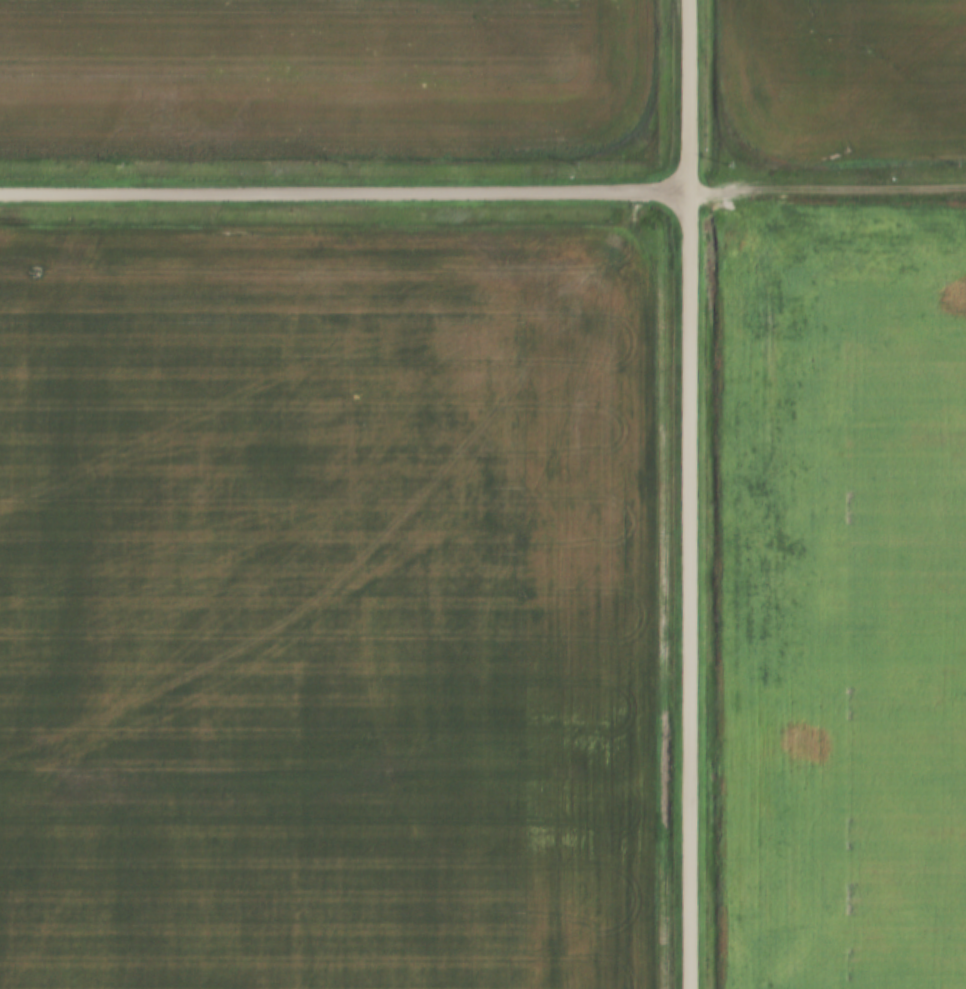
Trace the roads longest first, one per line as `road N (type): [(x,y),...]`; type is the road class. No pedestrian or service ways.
road 1 (residential): [(689,0),(689,988)]
road 2 (residential): [(0,196),(689,193)]
road 3 (track): [(689,193),(965,189)]

